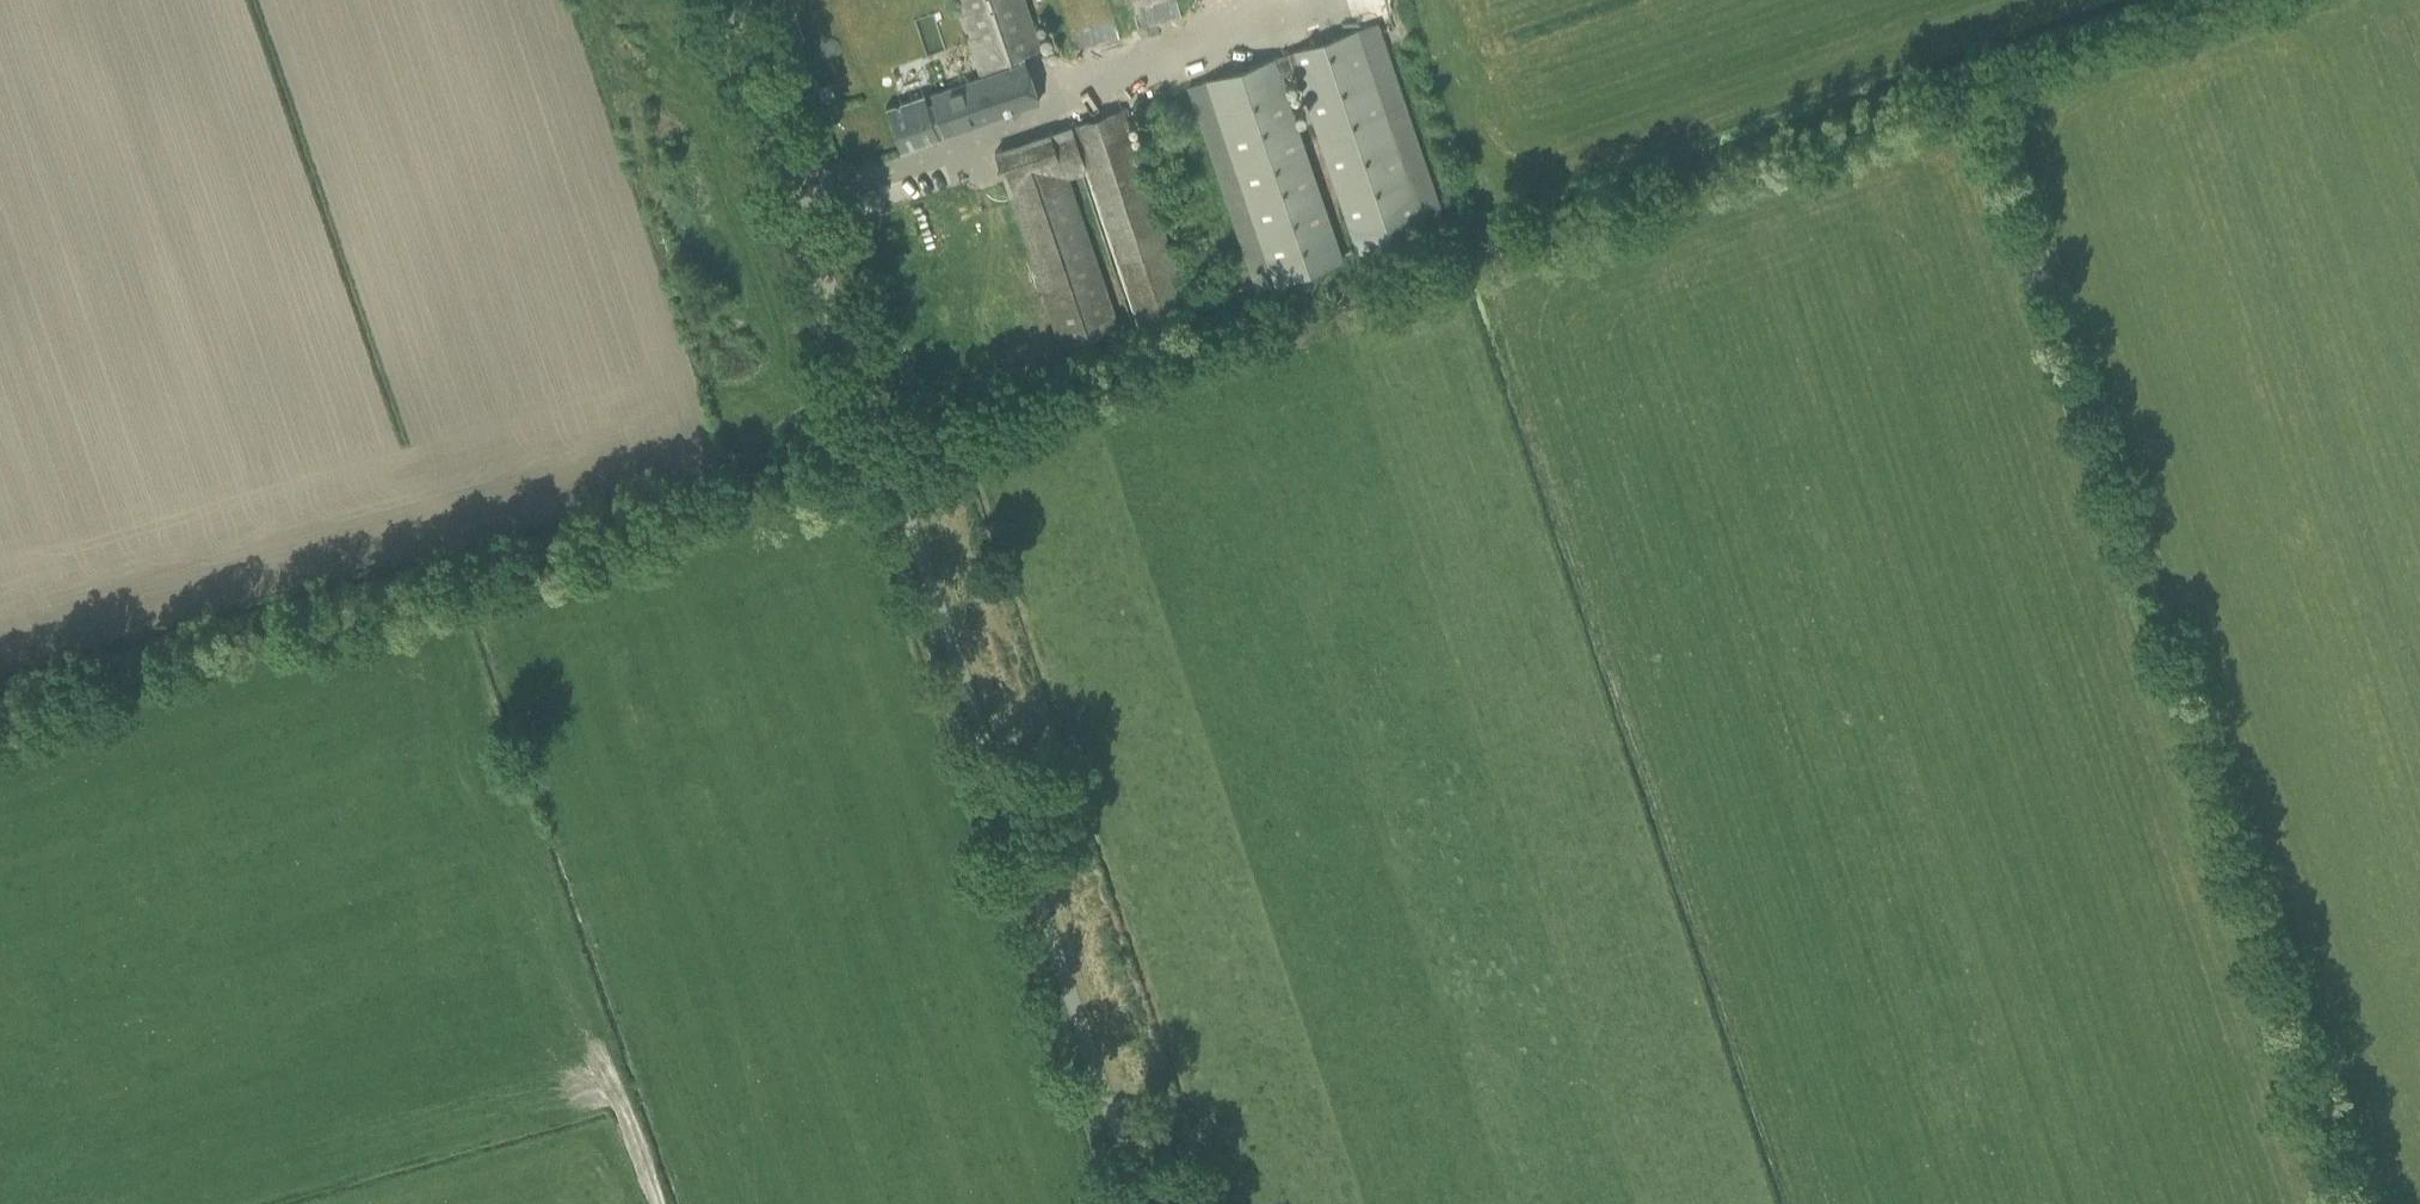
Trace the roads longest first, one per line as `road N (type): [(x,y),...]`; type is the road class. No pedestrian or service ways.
road 1 (unclassified): [(1140,1203),(733,0)]

